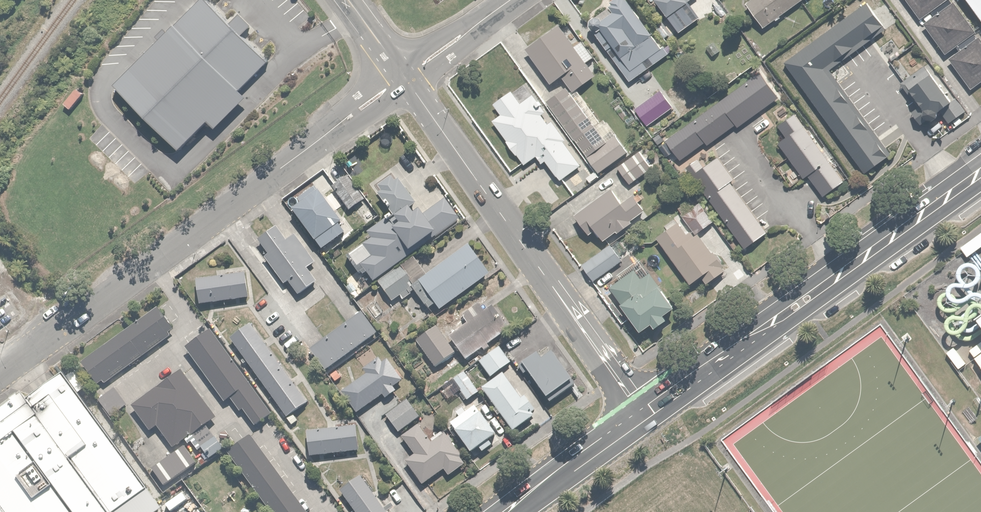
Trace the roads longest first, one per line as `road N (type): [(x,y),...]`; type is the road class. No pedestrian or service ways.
road 1 (residential): [(406,75),(0,378)]
road 2 (tertiary): [(645,414),(406,75)]
road 3 (primary): [(645,414),(980,171)]
road 4 (primary): [(511,511),(645,414)]
road 5 (residential): [(511,0),(406,75)]

